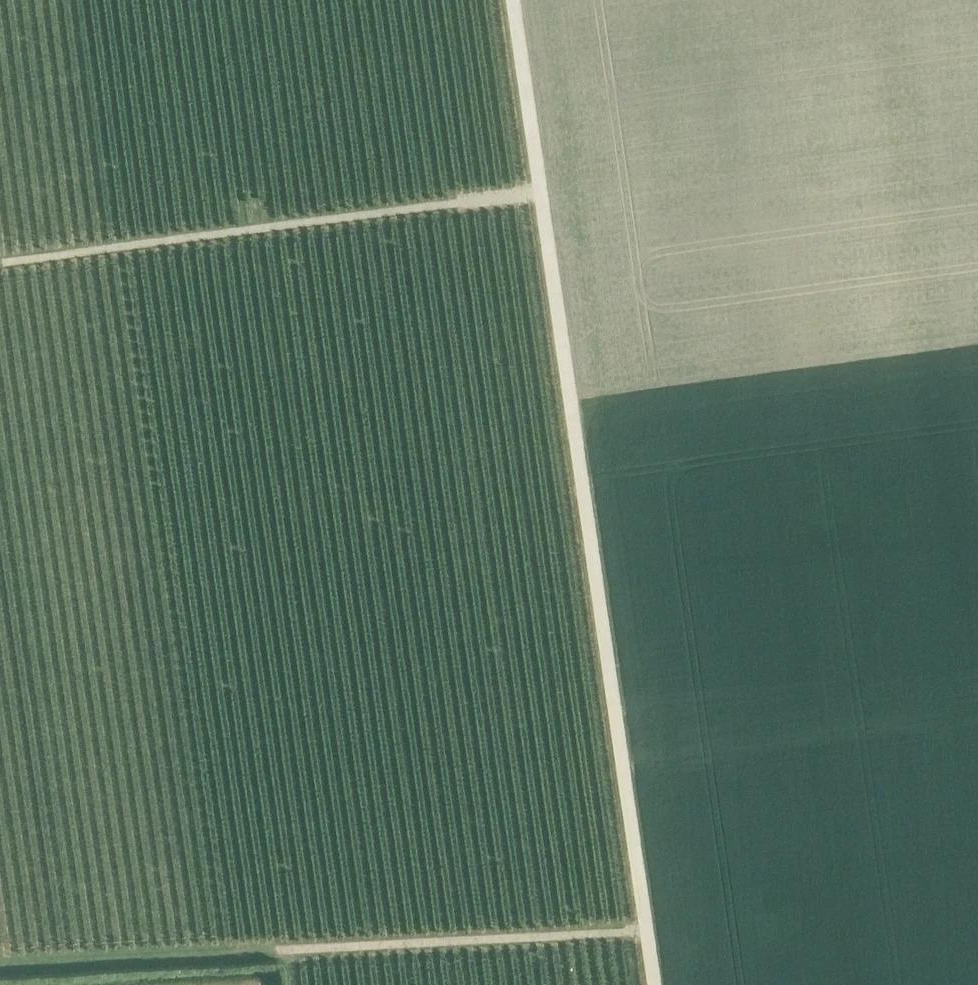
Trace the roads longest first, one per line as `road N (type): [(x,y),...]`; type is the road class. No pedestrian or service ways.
road 1 (track): [(646,929),(0,964)]
road 2 (track): [(539,192),(0,262)]

